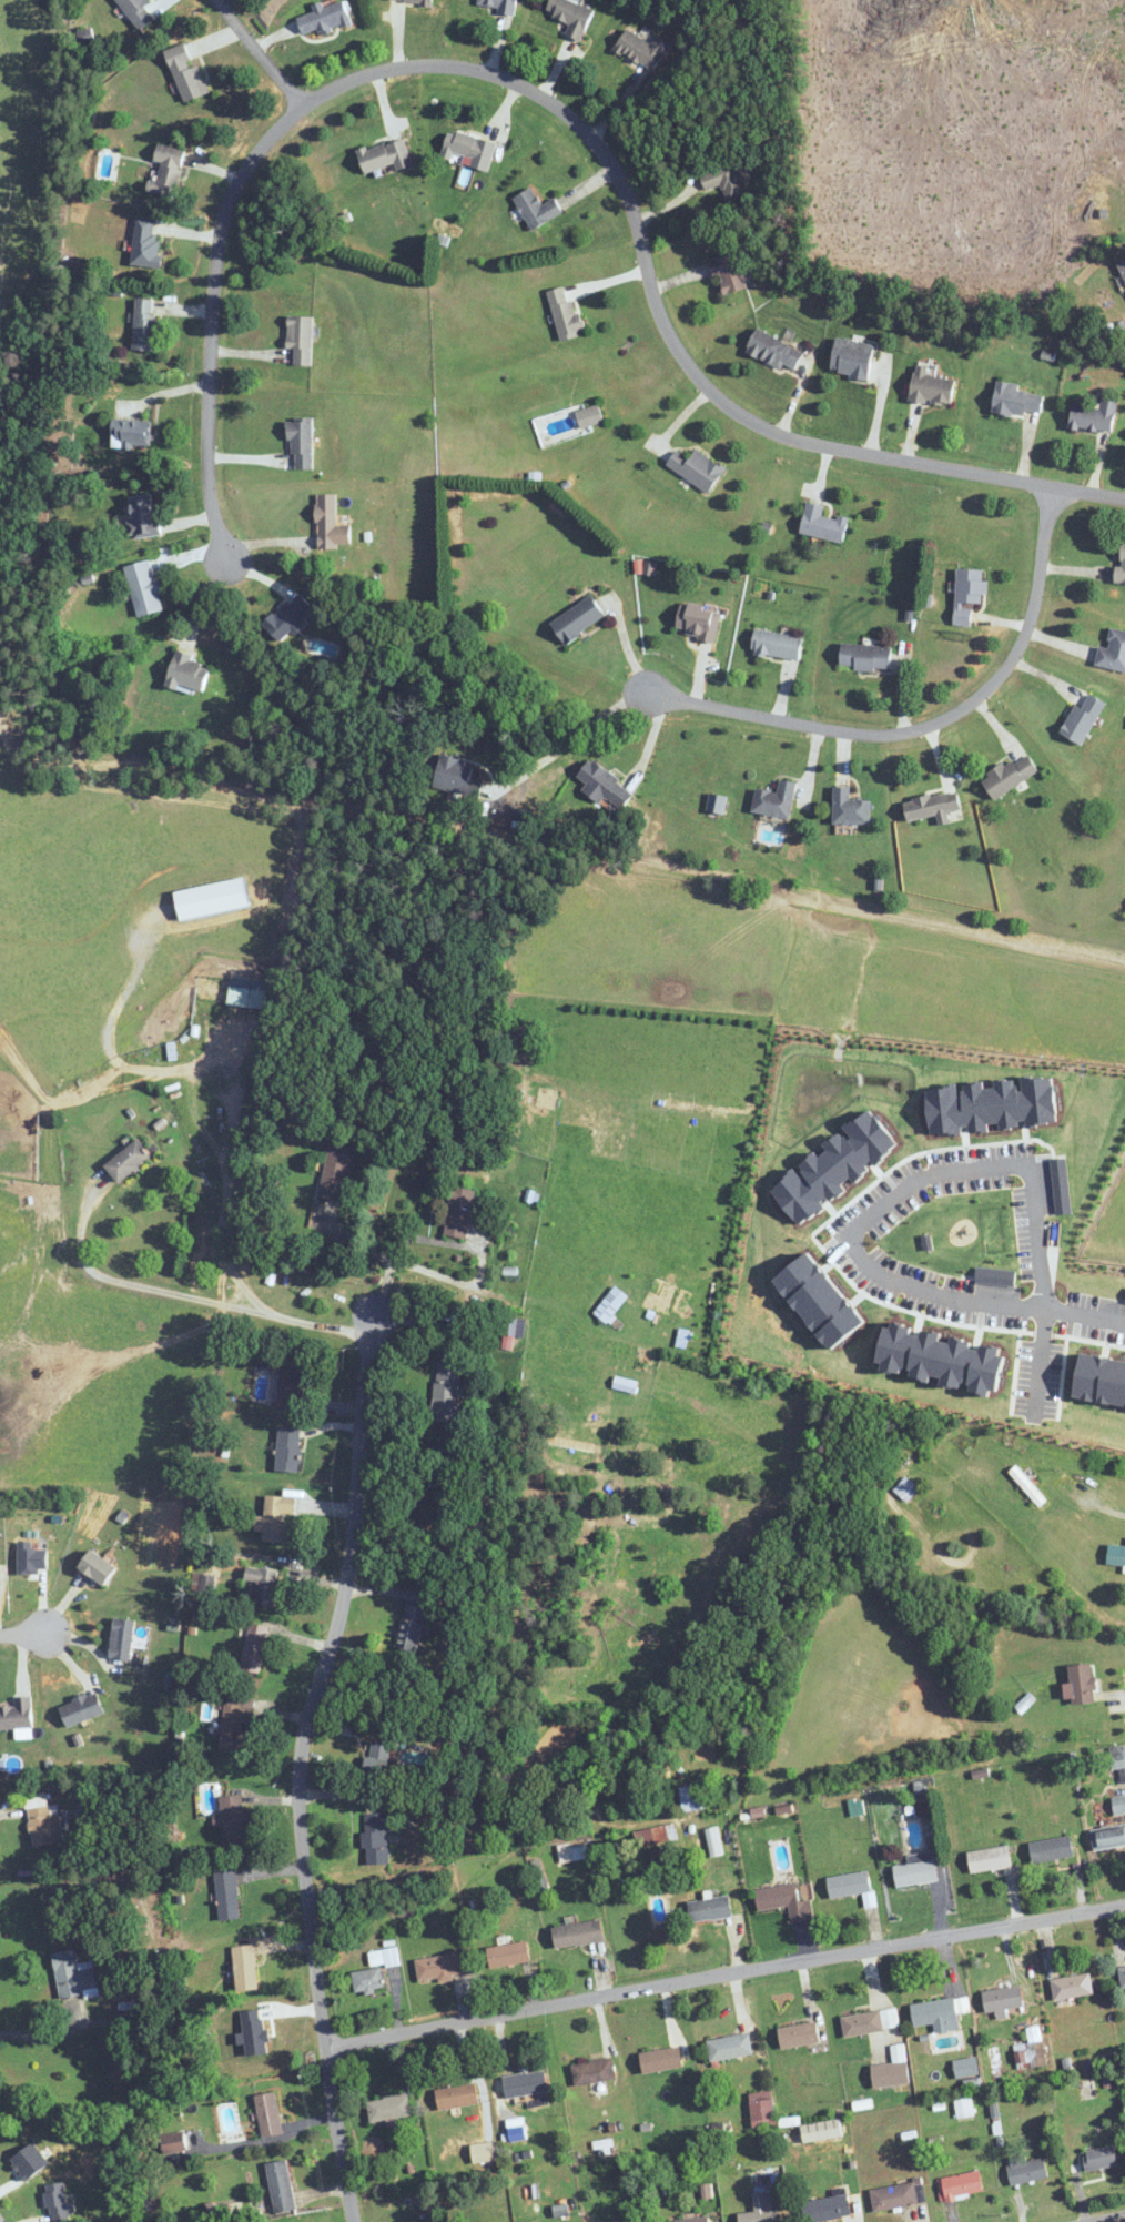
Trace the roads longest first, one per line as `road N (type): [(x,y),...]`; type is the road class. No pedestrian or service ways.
road 1 (residential): [(1124,499),(817,444),(749,420),(720,401),(672,343),(624,189),(584,130),(518,83),(427,64),(366,73),(302,107),(253,156),(227,206),(212,297),(206,455),(225,560)]
road 2 (residential): [(352,2221),(300,1801),(308,1716),(347,1576),(366,1337),(375,1313)]
road 3 (residential): [(325,2050),(1124,1907)]
road 4 (residential): [(647,693),(866,734),(904,733),(949,716),(996,679),(1024,634),(1053,487)]
road 5 (residential): [(302,107),(218,0)]

